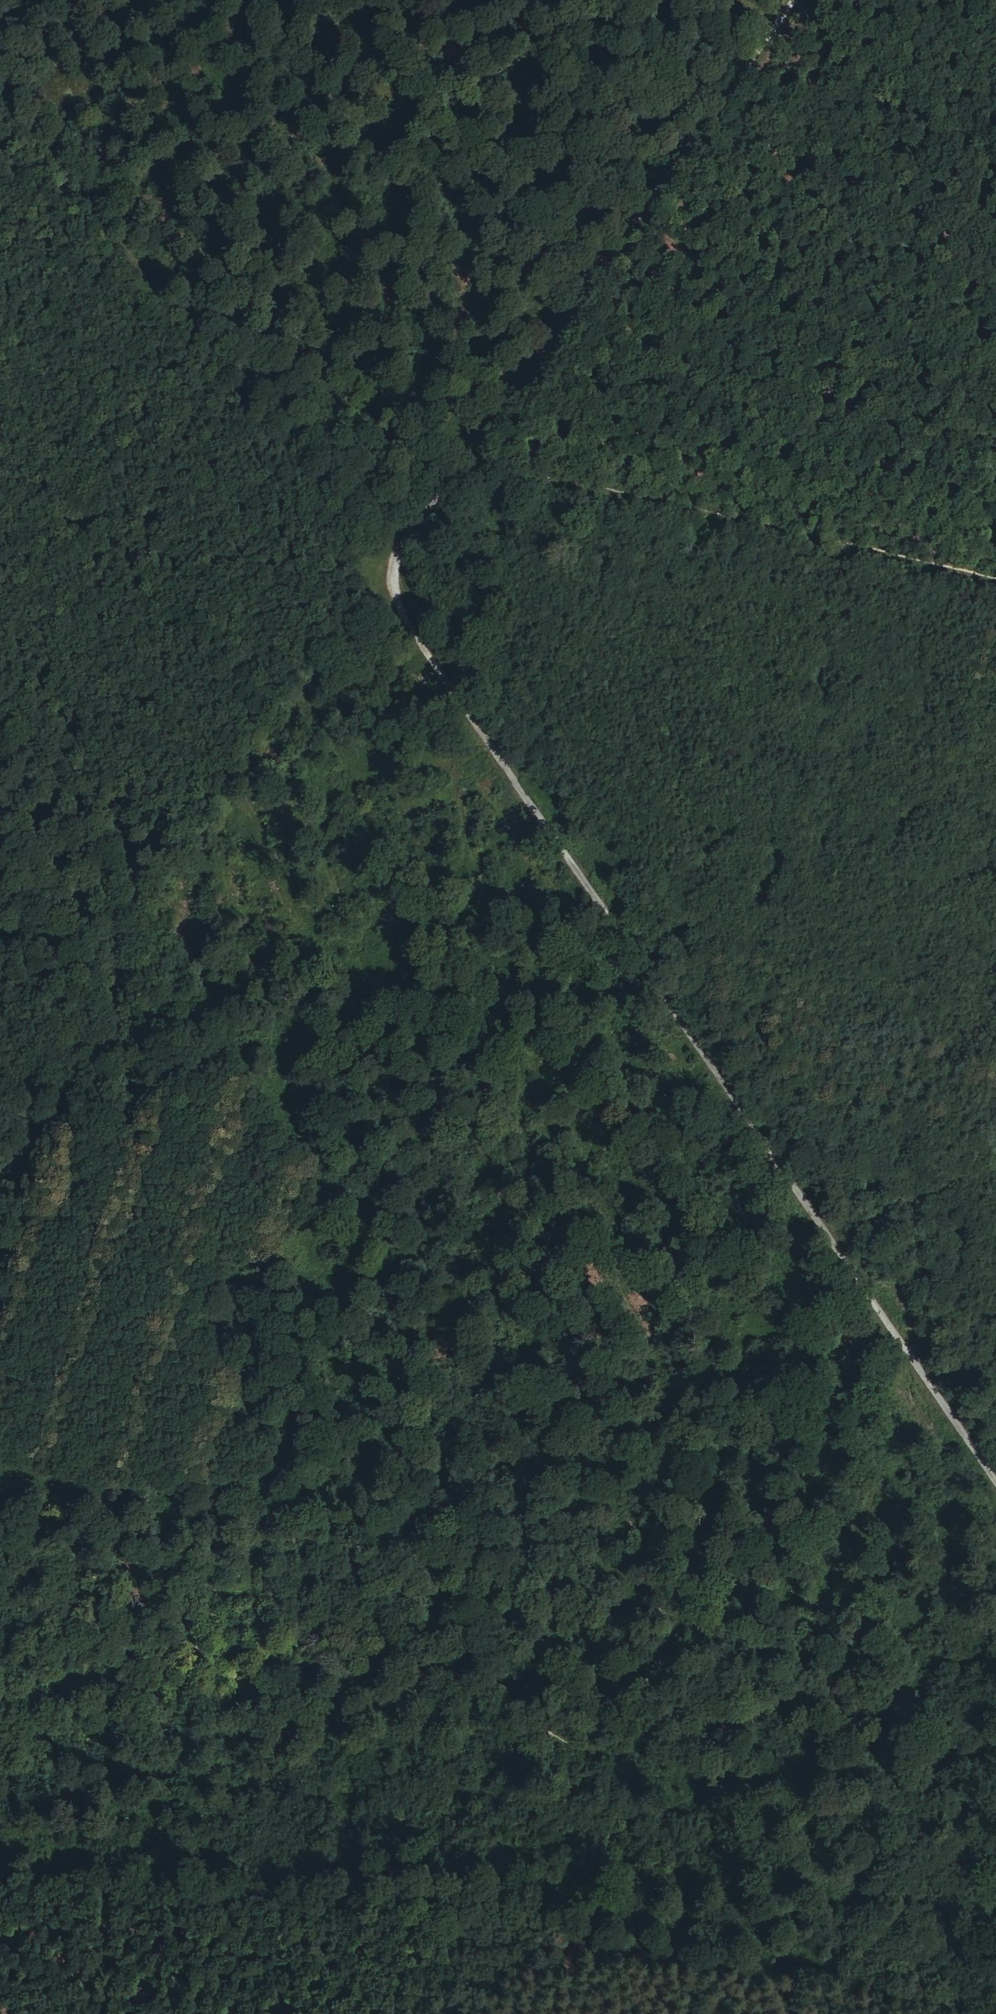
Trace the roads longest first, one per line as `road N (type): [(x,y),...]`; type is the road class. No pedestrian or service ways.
road 1 (track): [(396,594),(418,639),(995,1483)]
road 2 (track): [(396,594),(391,567),(399,547),(796,0)]

